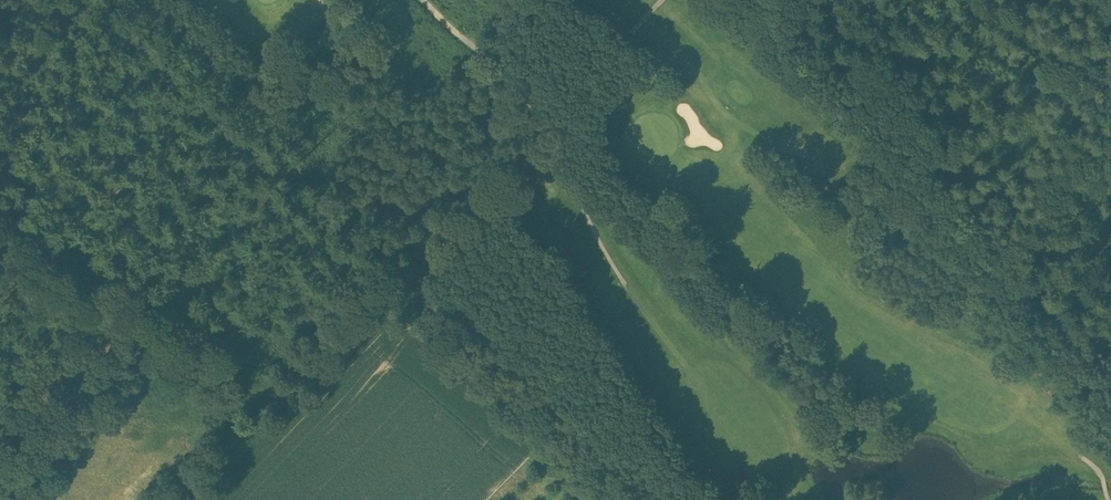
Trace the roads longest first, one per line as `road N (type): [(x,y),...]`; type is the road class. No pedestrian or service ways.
road 1 (track): [(410,288),(90,0)]
road 2 (track): [(410,288),(318,356),(185,499)]

